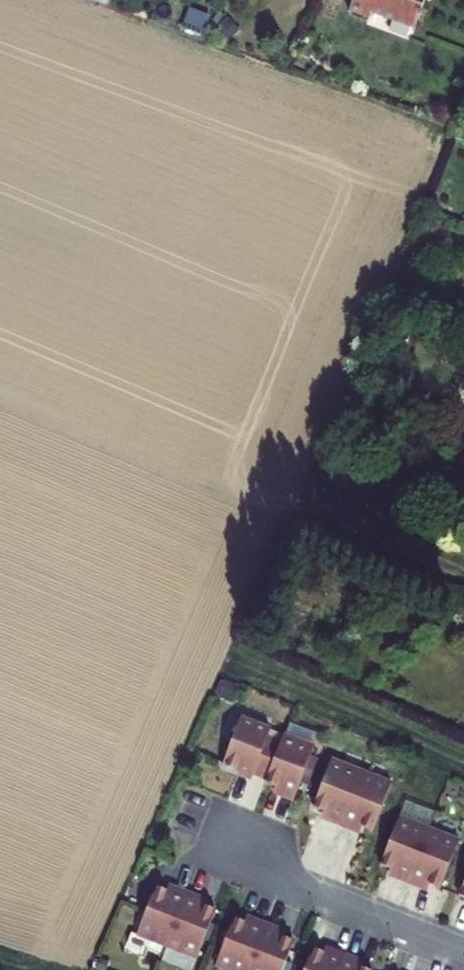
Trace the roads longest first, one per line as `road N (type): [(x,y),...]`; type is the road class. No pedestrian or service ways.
road 1 (residential): [(168,821),(463,946)]

